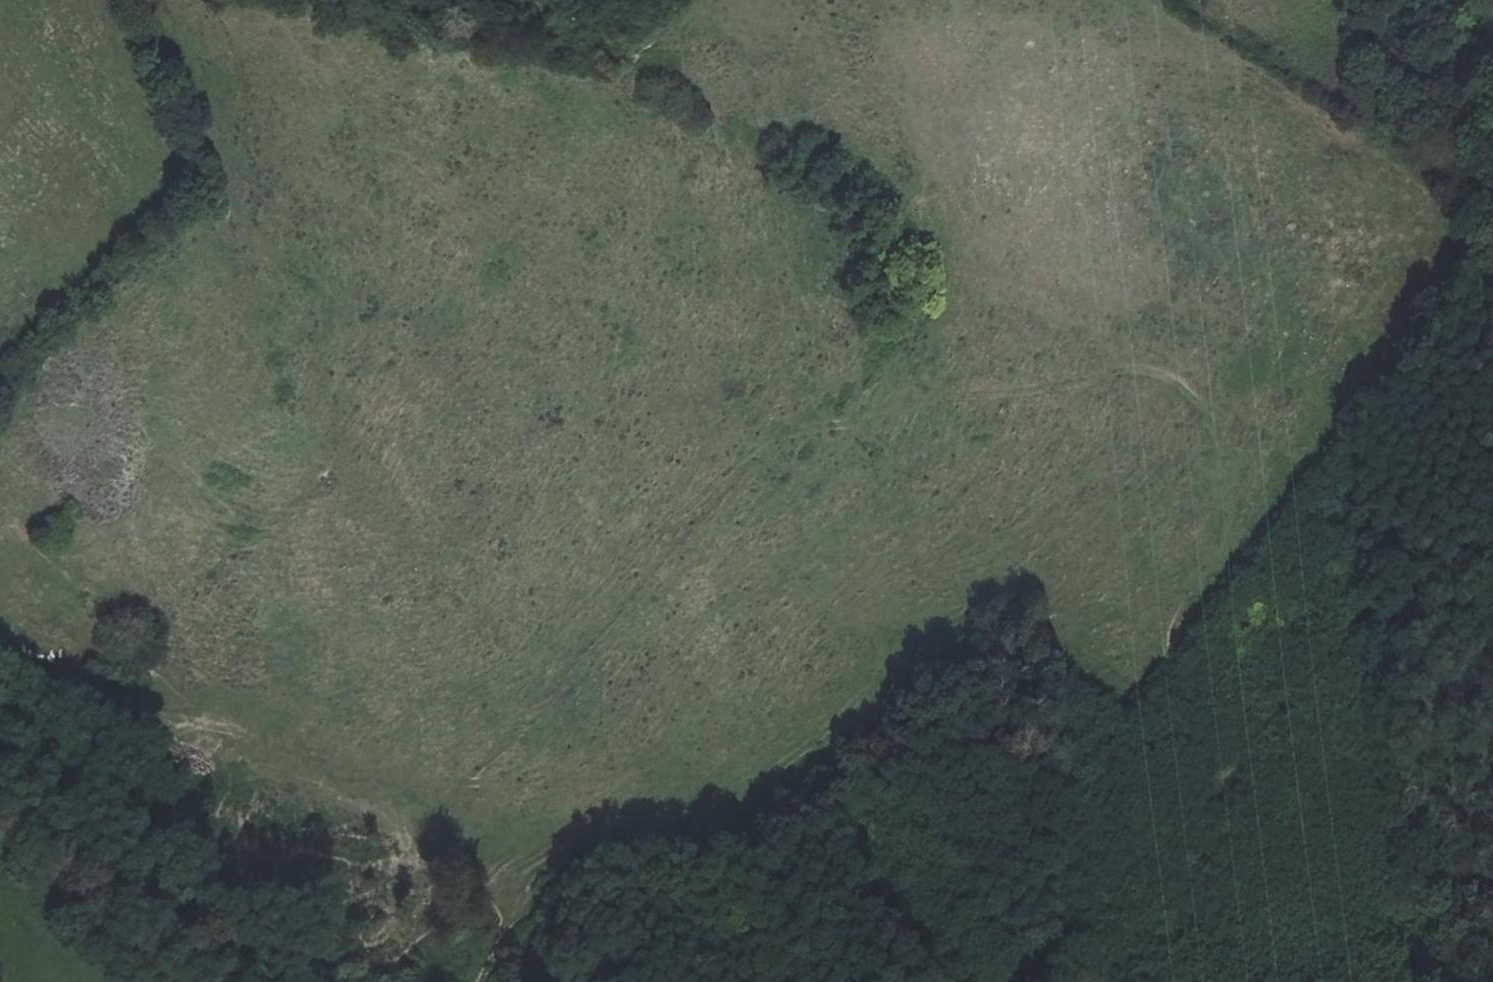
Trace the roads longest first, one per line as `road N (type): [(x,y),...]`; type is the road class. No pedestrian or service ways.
road 1 (track): [(1407,606),(1369,619),(1326,651),(1235,766),(1105,884),(1018,981)]
road 2 (track): [(1407,606),(1457,784),(1492,862)]
road 3 (track): [(1215,786),(1182,723),(1173,650)]

